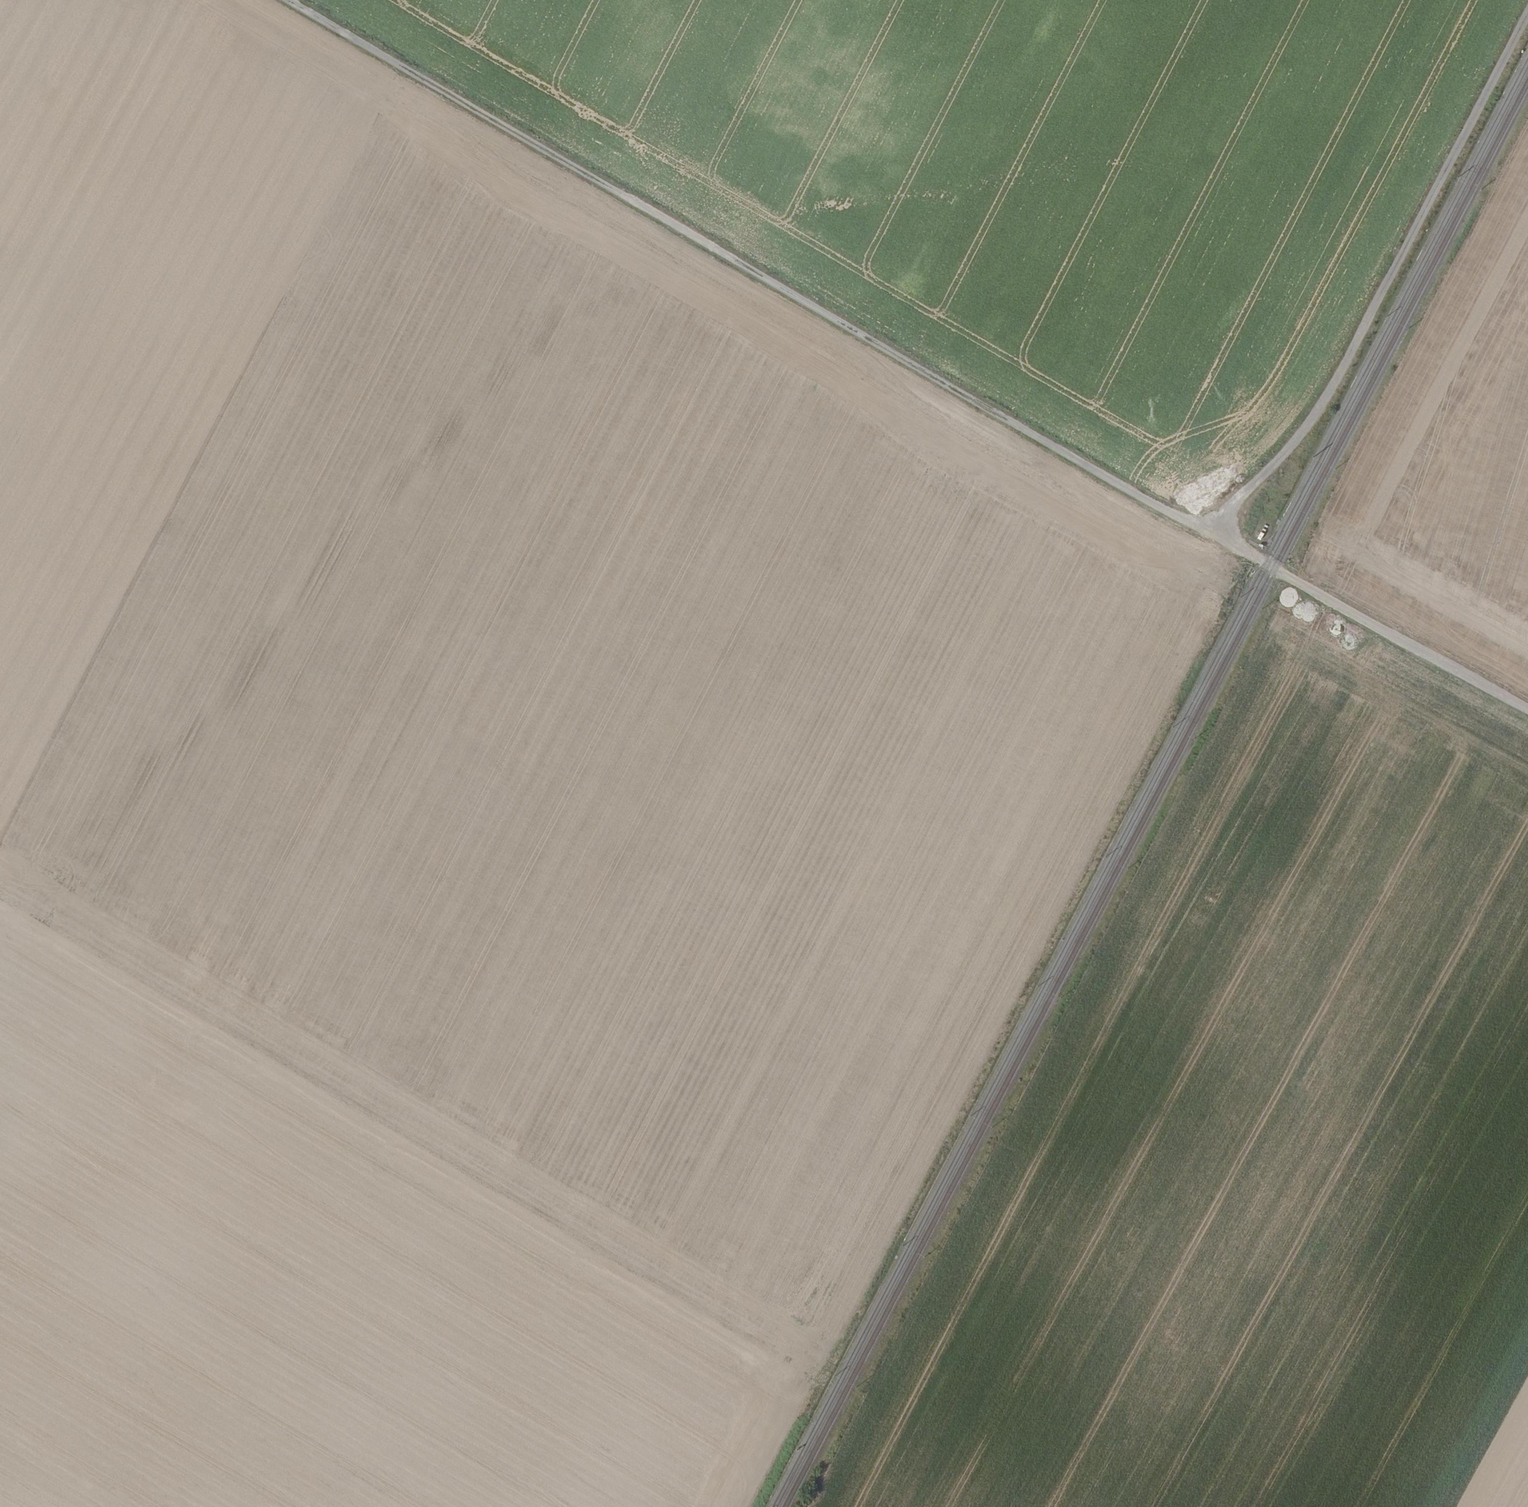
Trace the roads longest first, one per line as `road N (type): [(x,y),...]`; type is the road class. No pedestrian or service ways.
road 1 (track): [(1209,532),(287,0)]
road 2 (track): [(1527,18),(1323,404),(1209,532),(1527,711)]

